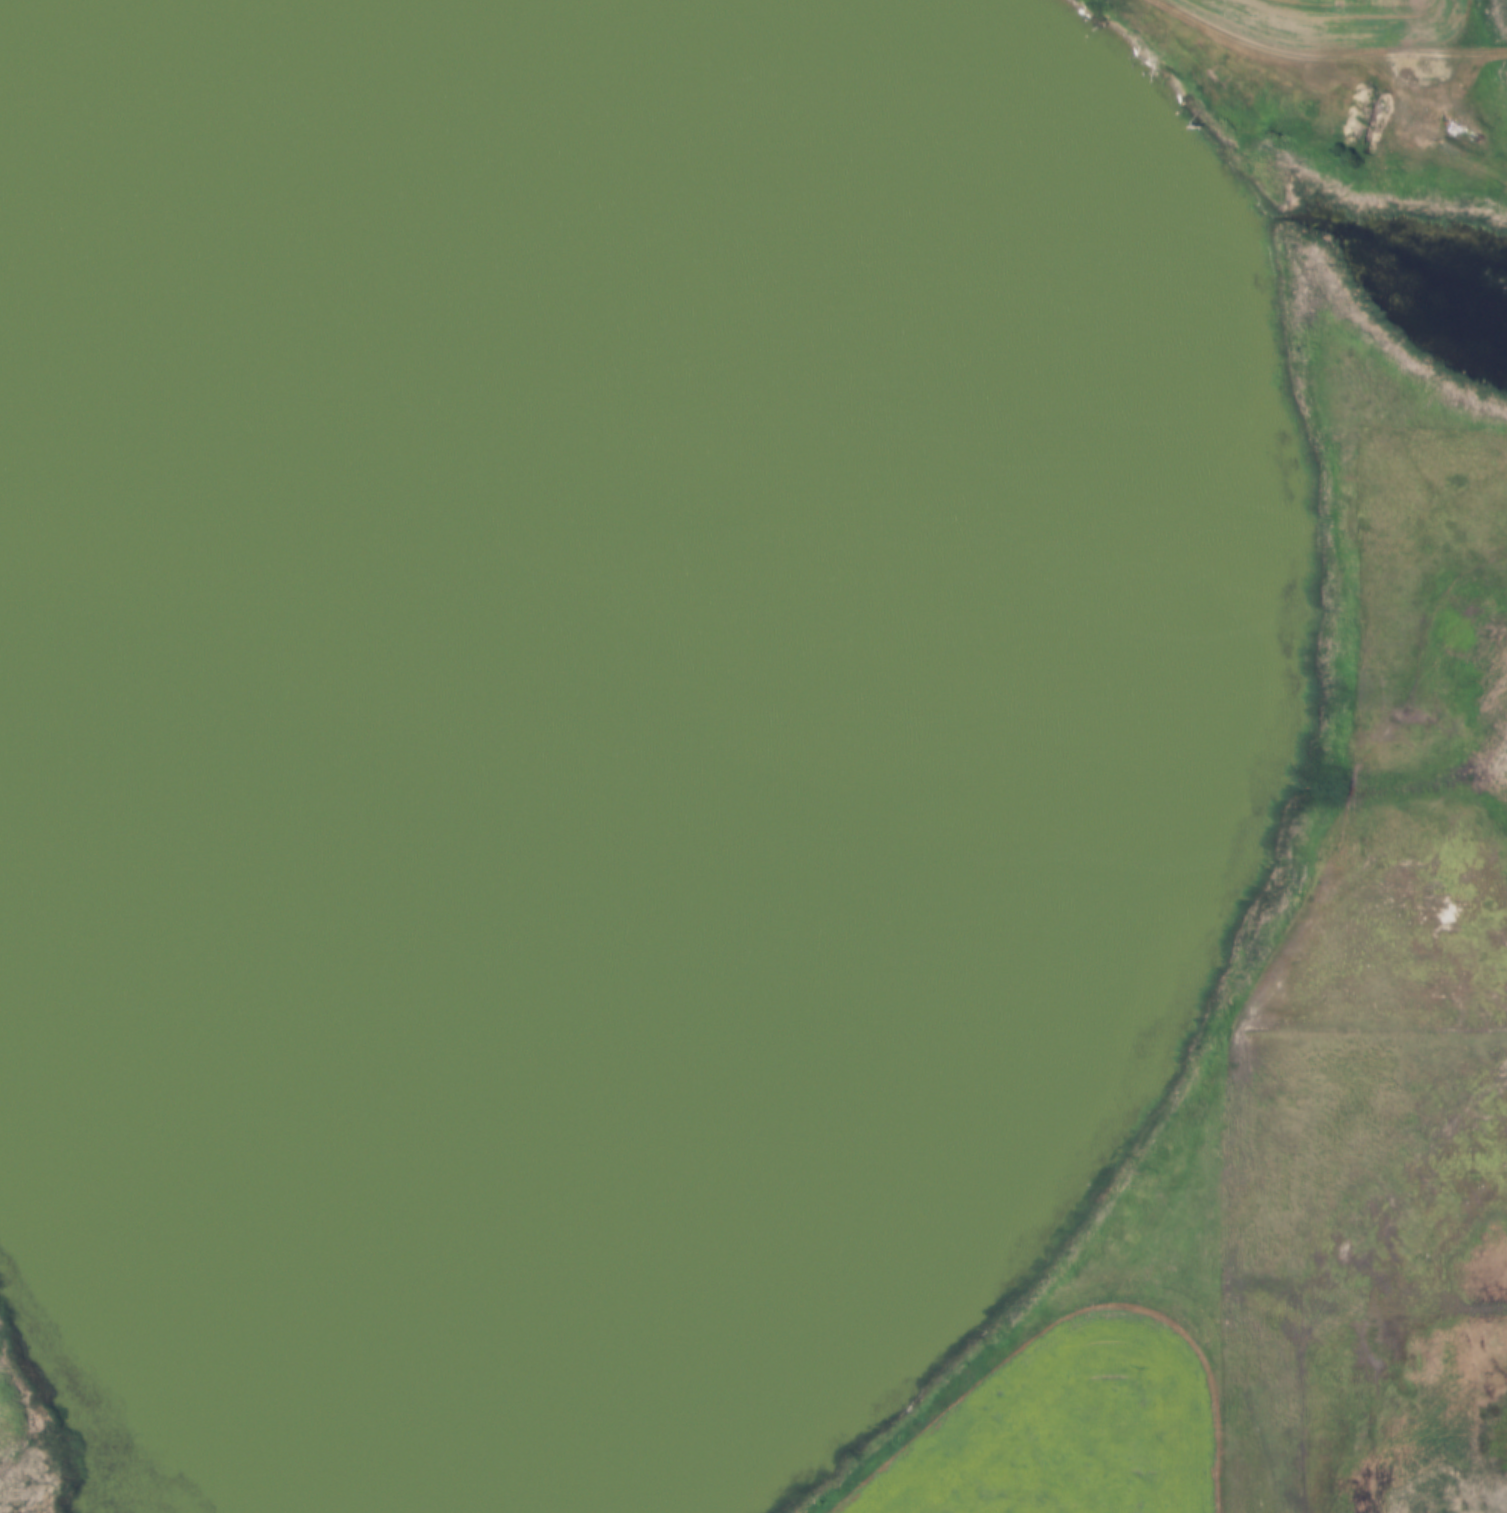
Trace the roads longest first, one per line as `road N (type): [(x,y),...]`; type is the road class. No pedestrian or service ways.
road 1 (track): [(1167,0),(1305,56),(1506,47)]

